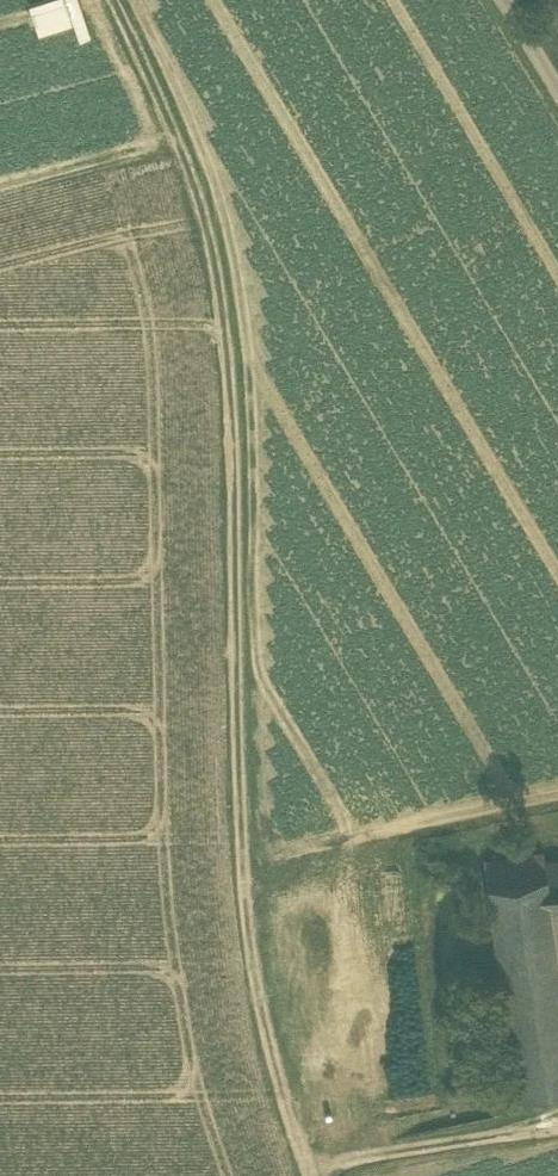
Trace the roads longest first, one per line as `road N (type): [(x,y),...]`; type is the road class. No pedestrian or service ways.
road 1 (track): [(114,0),(227,255),(236,781),(250,872),(249,989),(326,1175)]

